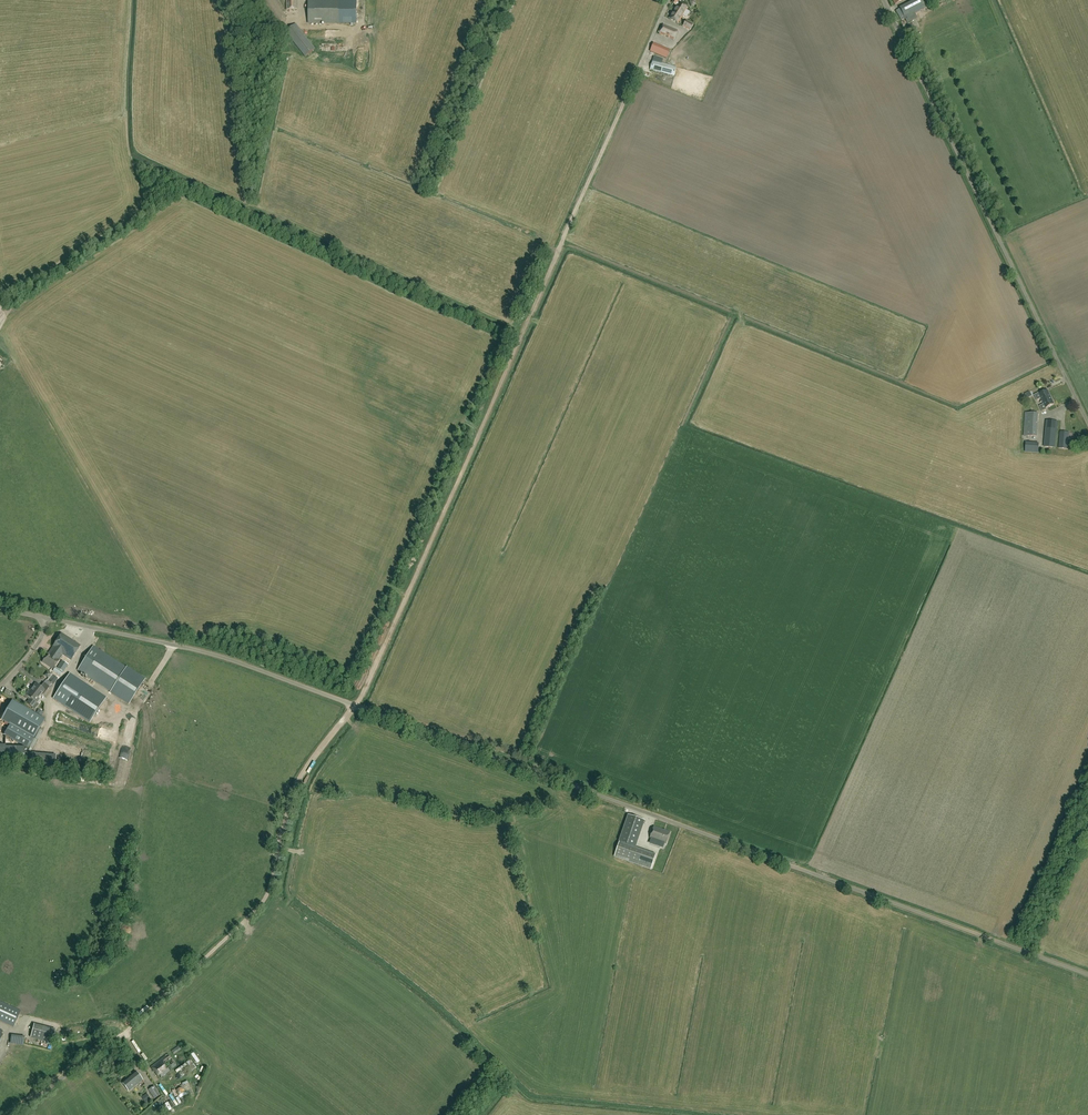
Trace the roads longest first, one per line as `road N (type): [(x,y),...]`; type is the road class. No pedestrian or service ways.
road 1 (track): [(122,1033),(269,895),(296,785),(360,700),(640,67)]
road 2 (unclassified): [(1087,975),(232,660),(44,618)]
road 3 (unclassified): [(1087,423),(884,0)]
road 4 (unclassified): [(13,1114),(122,1033)]

